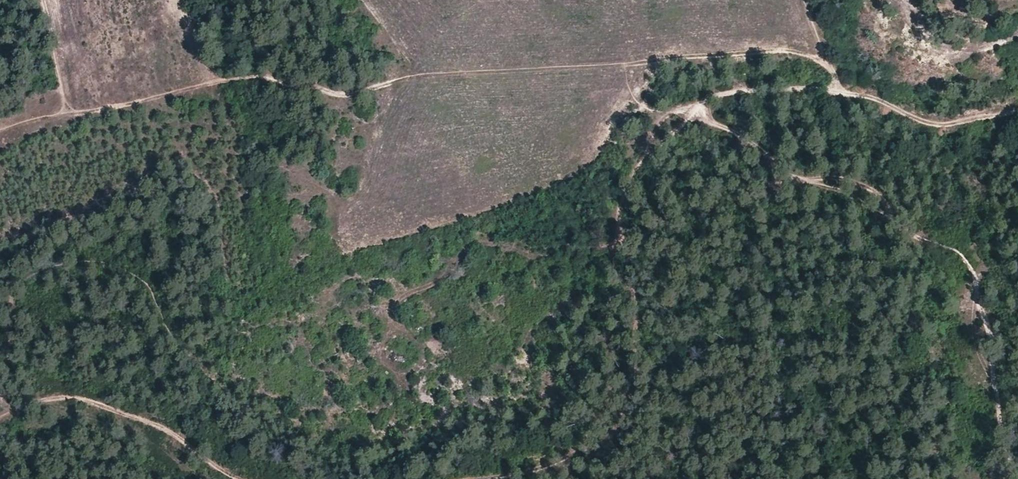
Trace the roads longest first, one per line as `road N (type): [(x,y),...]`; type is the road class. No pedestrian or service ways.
road 1 (track): [(55,115),(267,78),(352,93),(408,78),(819,57),(843,93),(925,122),(948,127),(1017,110)]
road 2 (track): [(481,478),(540,467),(609,438),(633,401),(642,320),(619,207),(638,167),(696,108),(728,91),(806,86),(843,93)]
road 3 (track): [(690,114),(746,138),(781,169),(854,196),(920,239),(963,255),(990,333),(1013,478)]
road 4 (track): [(0,415),(63,397),(94,401),(162,427),(237,478)]

